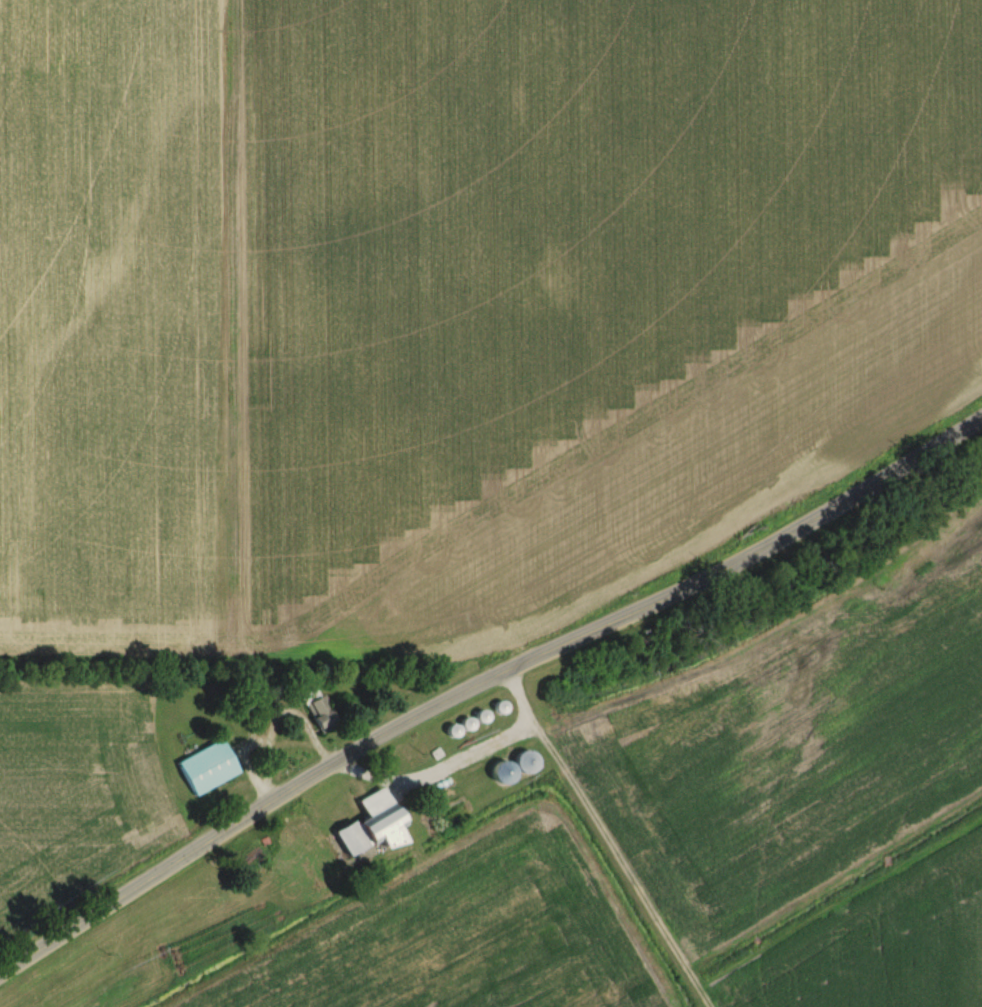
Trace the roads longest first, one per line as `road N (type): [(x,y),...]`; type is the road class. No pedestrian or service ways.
road 1 (tertiary): [(0,986),(476,683),(981,433)]

